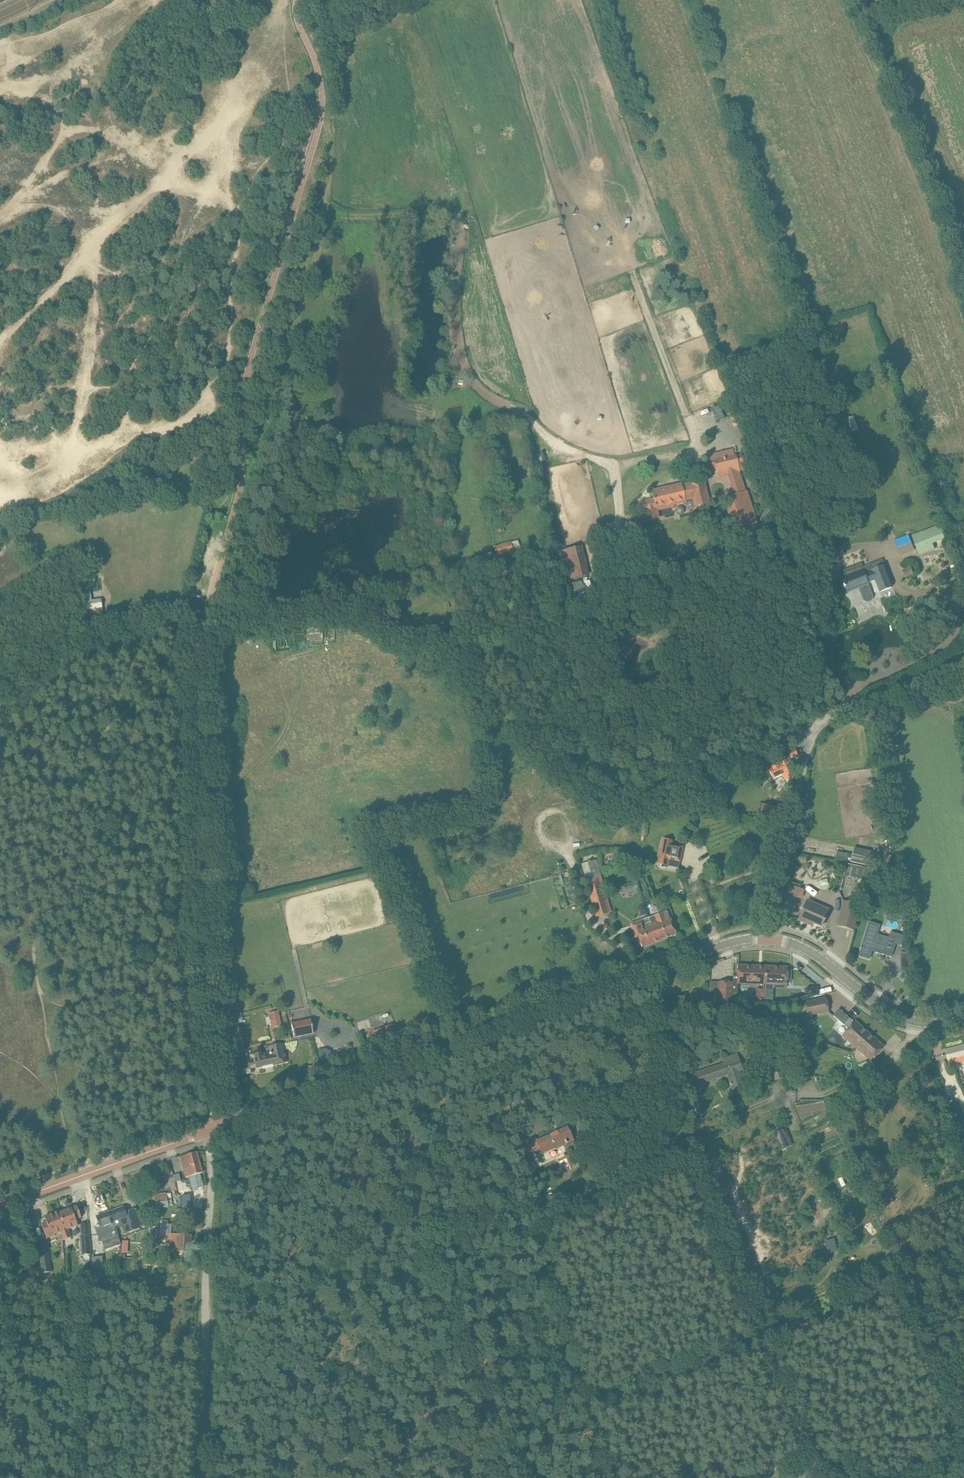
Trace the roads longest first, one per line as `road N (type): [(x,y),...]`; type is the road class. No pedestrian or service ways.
road 1 (residential): [(213,1131),(749,939),(813,954),(912,1022),(963,1020)]
road 2 (track): [(243,495),(314,258),(329,152),(321,79)]
road 3 (track): [(963,651),(840,716),(808,745),(767,928)]
road 4 (unclassified): [(208,1477),(213,1131)]
road 5 (track): [(912,1022),(894,1048),(840,1091),(768,1101),(676,1134)]
road 6 (residential): [(0,1206),(213,1131)]

